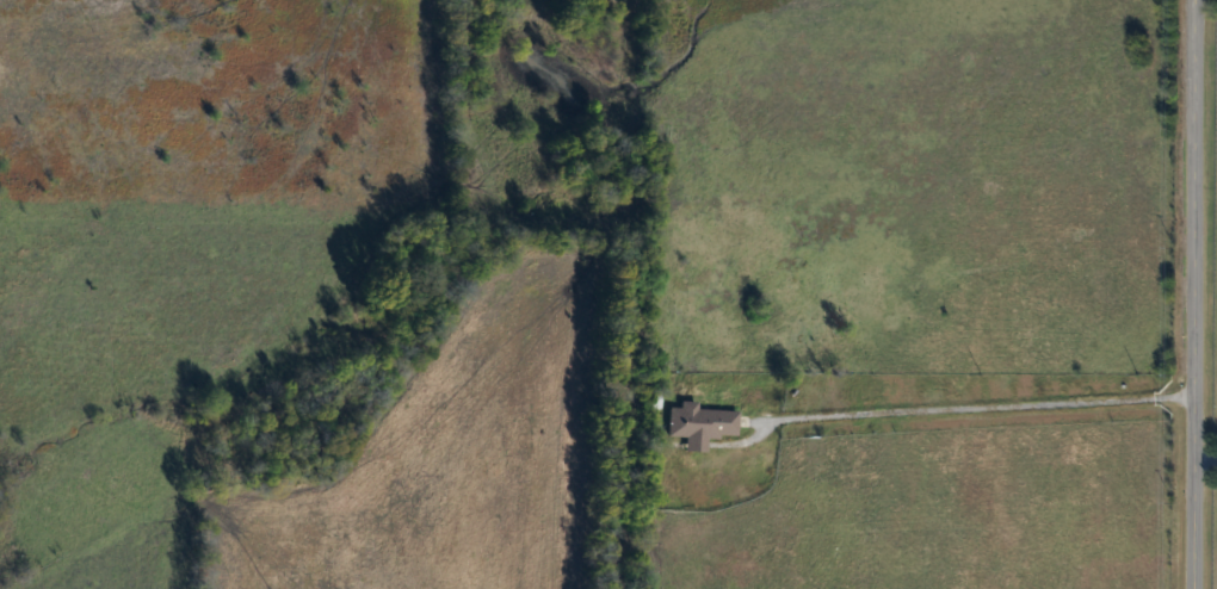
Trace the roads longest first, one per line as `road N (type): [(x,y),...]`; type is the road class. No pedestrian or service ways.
road 1 (residential): [(1196,588),(1198,0)]

